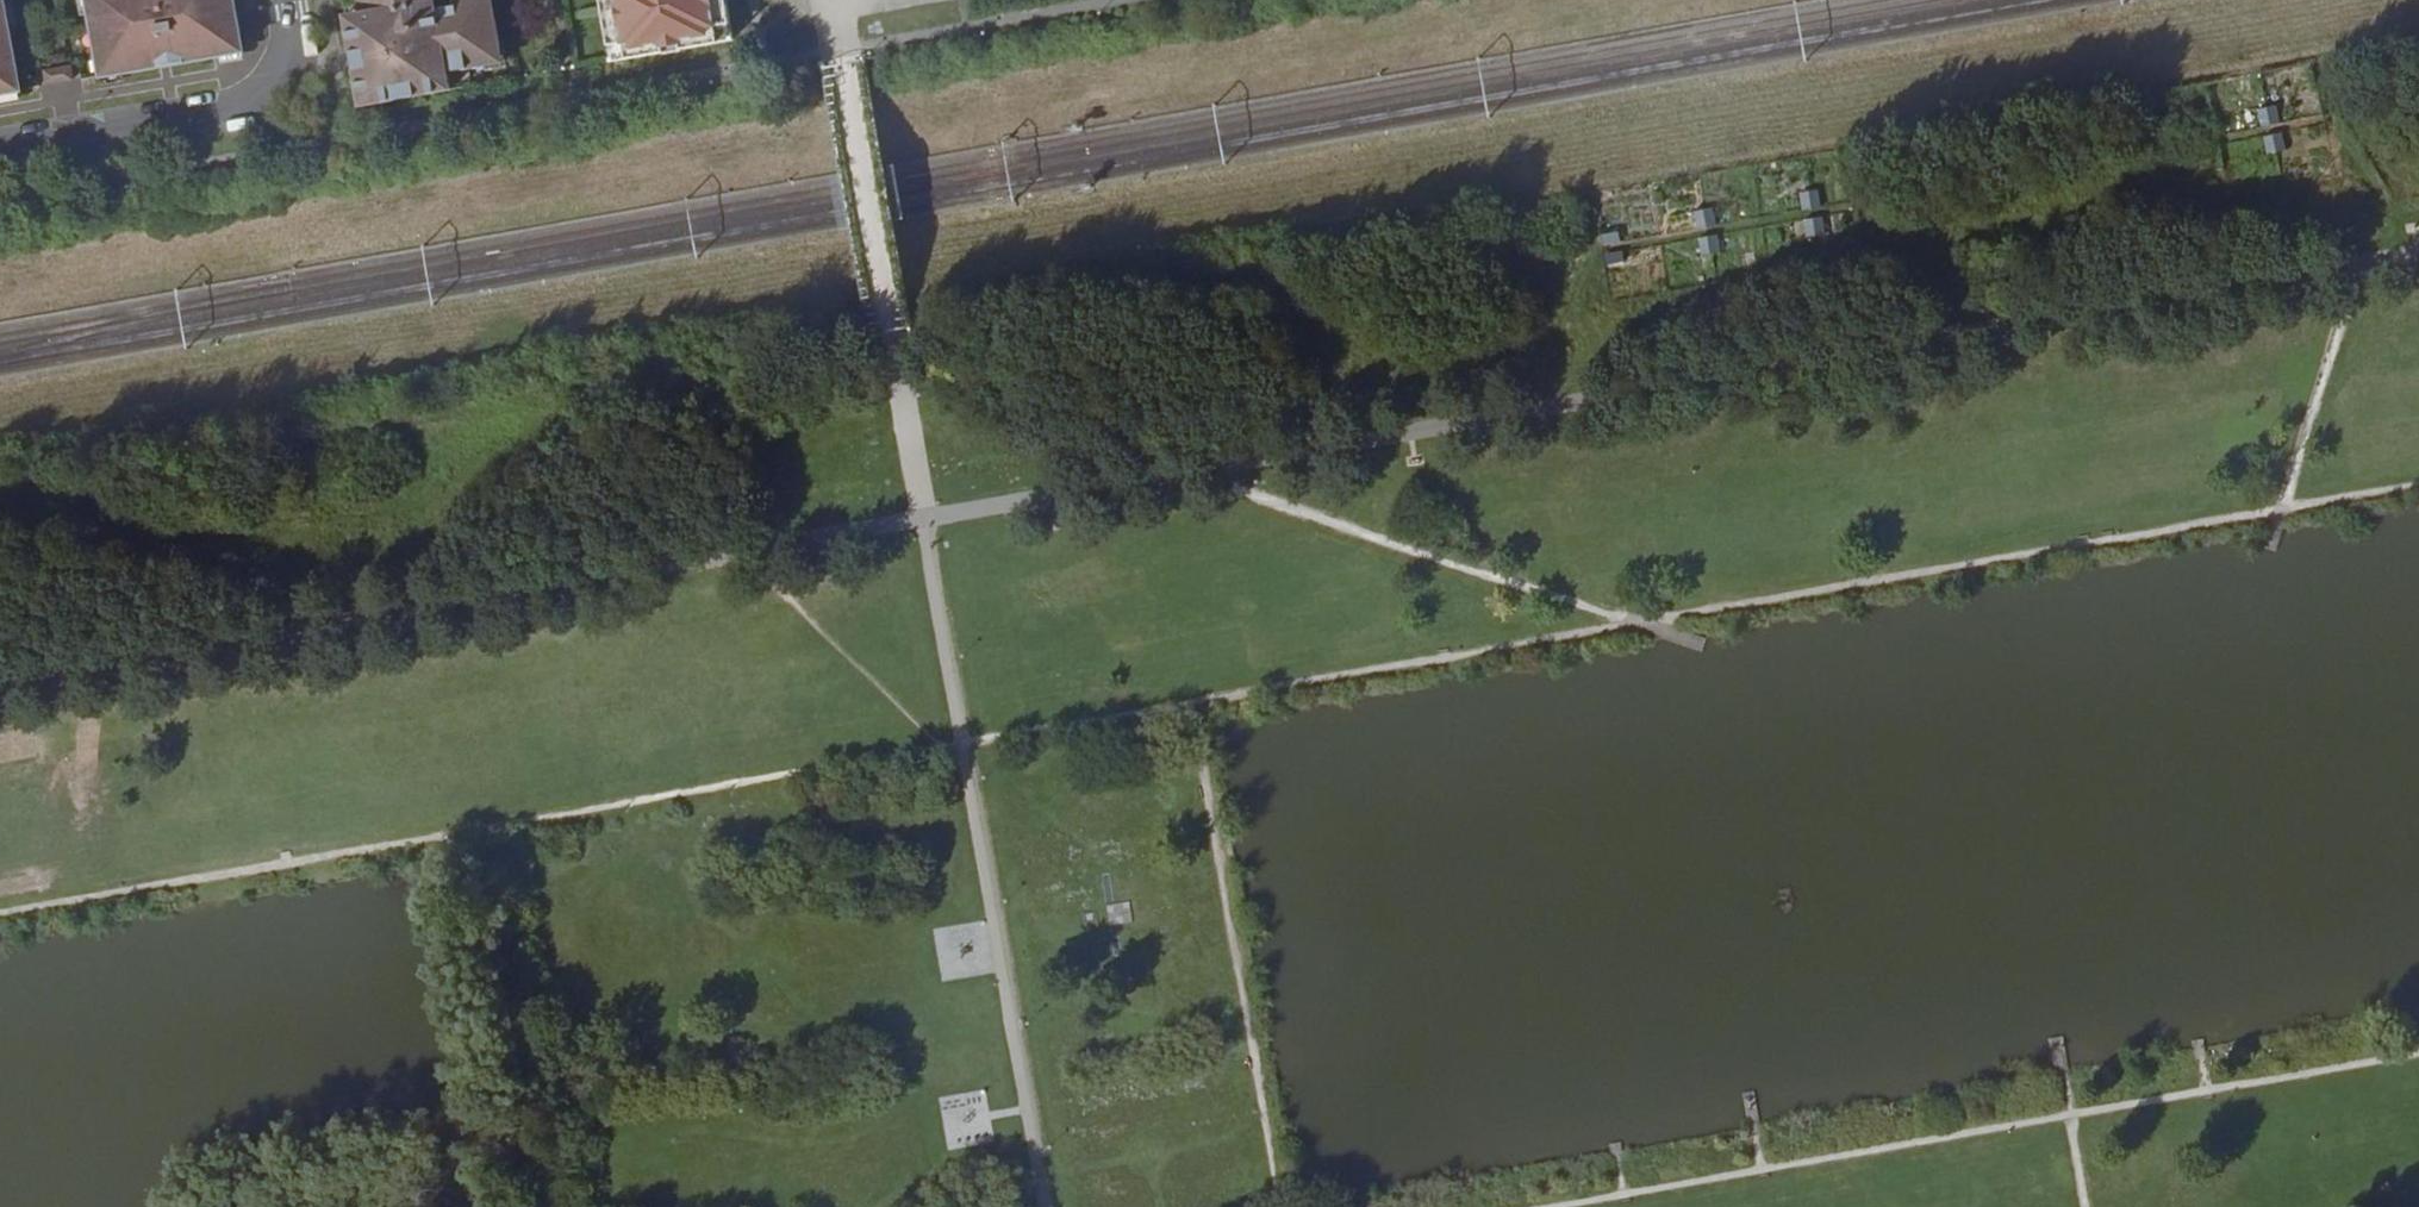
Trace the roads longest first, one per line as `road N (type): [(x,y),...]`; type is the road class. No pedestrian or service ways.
road 1 (residential): [(0,145),(251,99),(276,77),(293,36),(287,0)]

